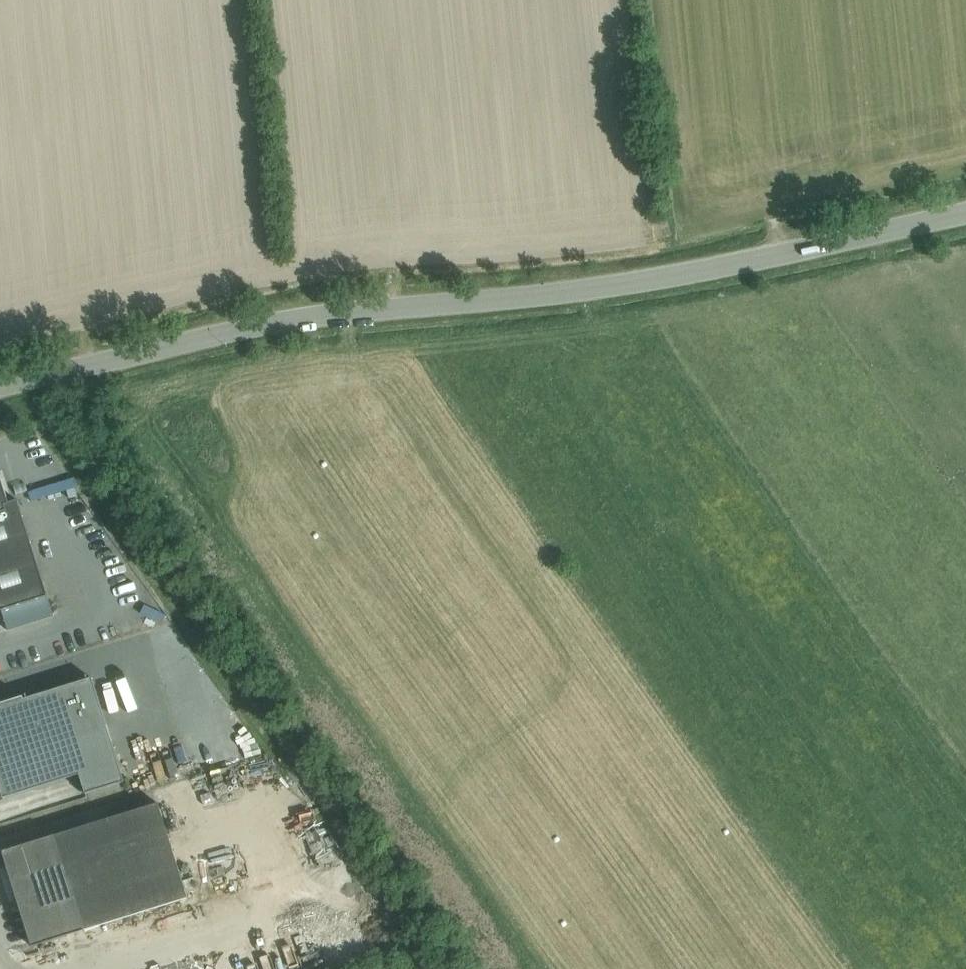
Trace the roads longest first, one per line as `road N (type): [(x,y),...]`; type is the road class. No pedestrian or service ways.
road 1 (unclassified): [(0,385),(271,322),(655,278),(965,211)]

